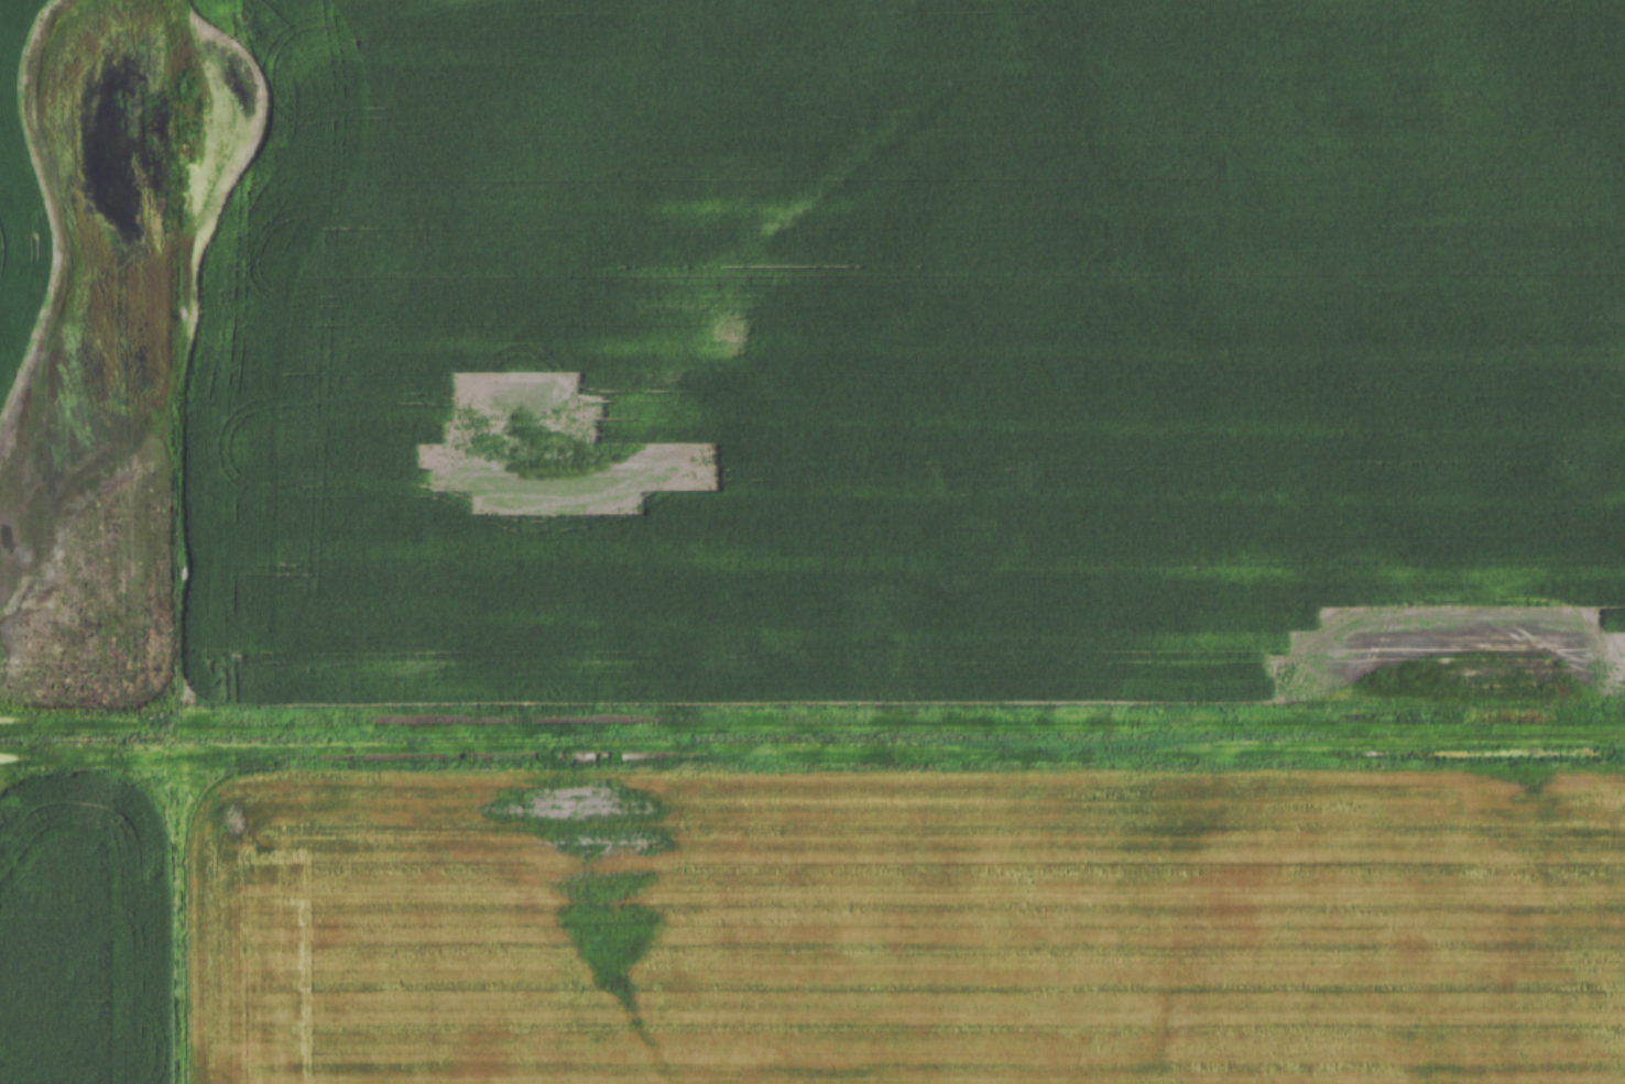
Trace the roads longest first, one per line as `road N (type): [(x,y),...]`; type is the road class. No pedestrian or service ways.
road 1 (residential): [(0,754),(1624,759)]

